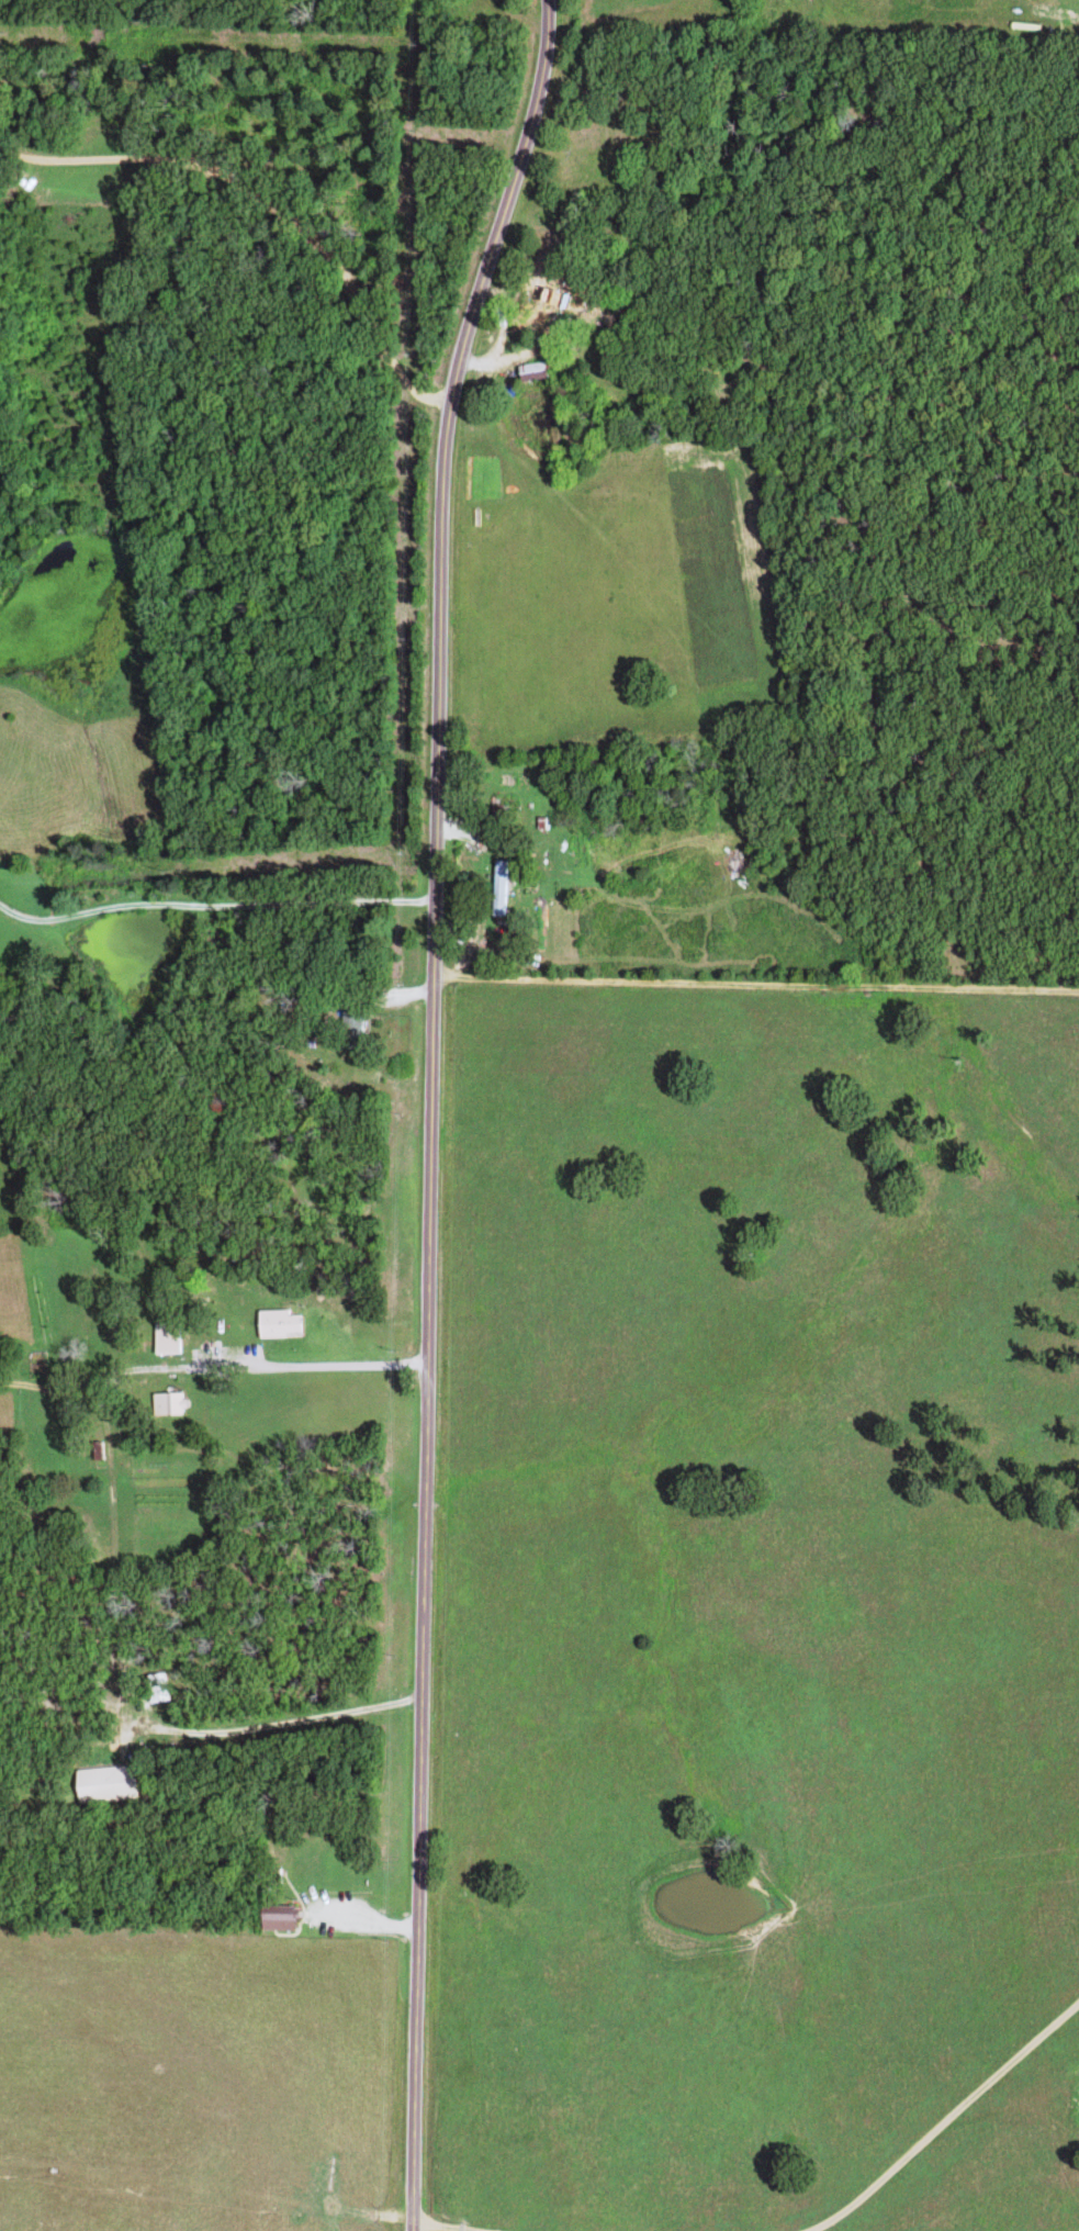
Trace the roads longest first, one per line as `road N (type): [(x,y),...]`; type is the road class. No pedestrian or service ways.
road 1 (tertiary): [(413,2230),(442,469),(458,356),(536,93),(548,0)]
road 2 (residential): [(1078,996),(434,978)]
road 3 (residential): [(436,904),(178,917),(53,932)]

